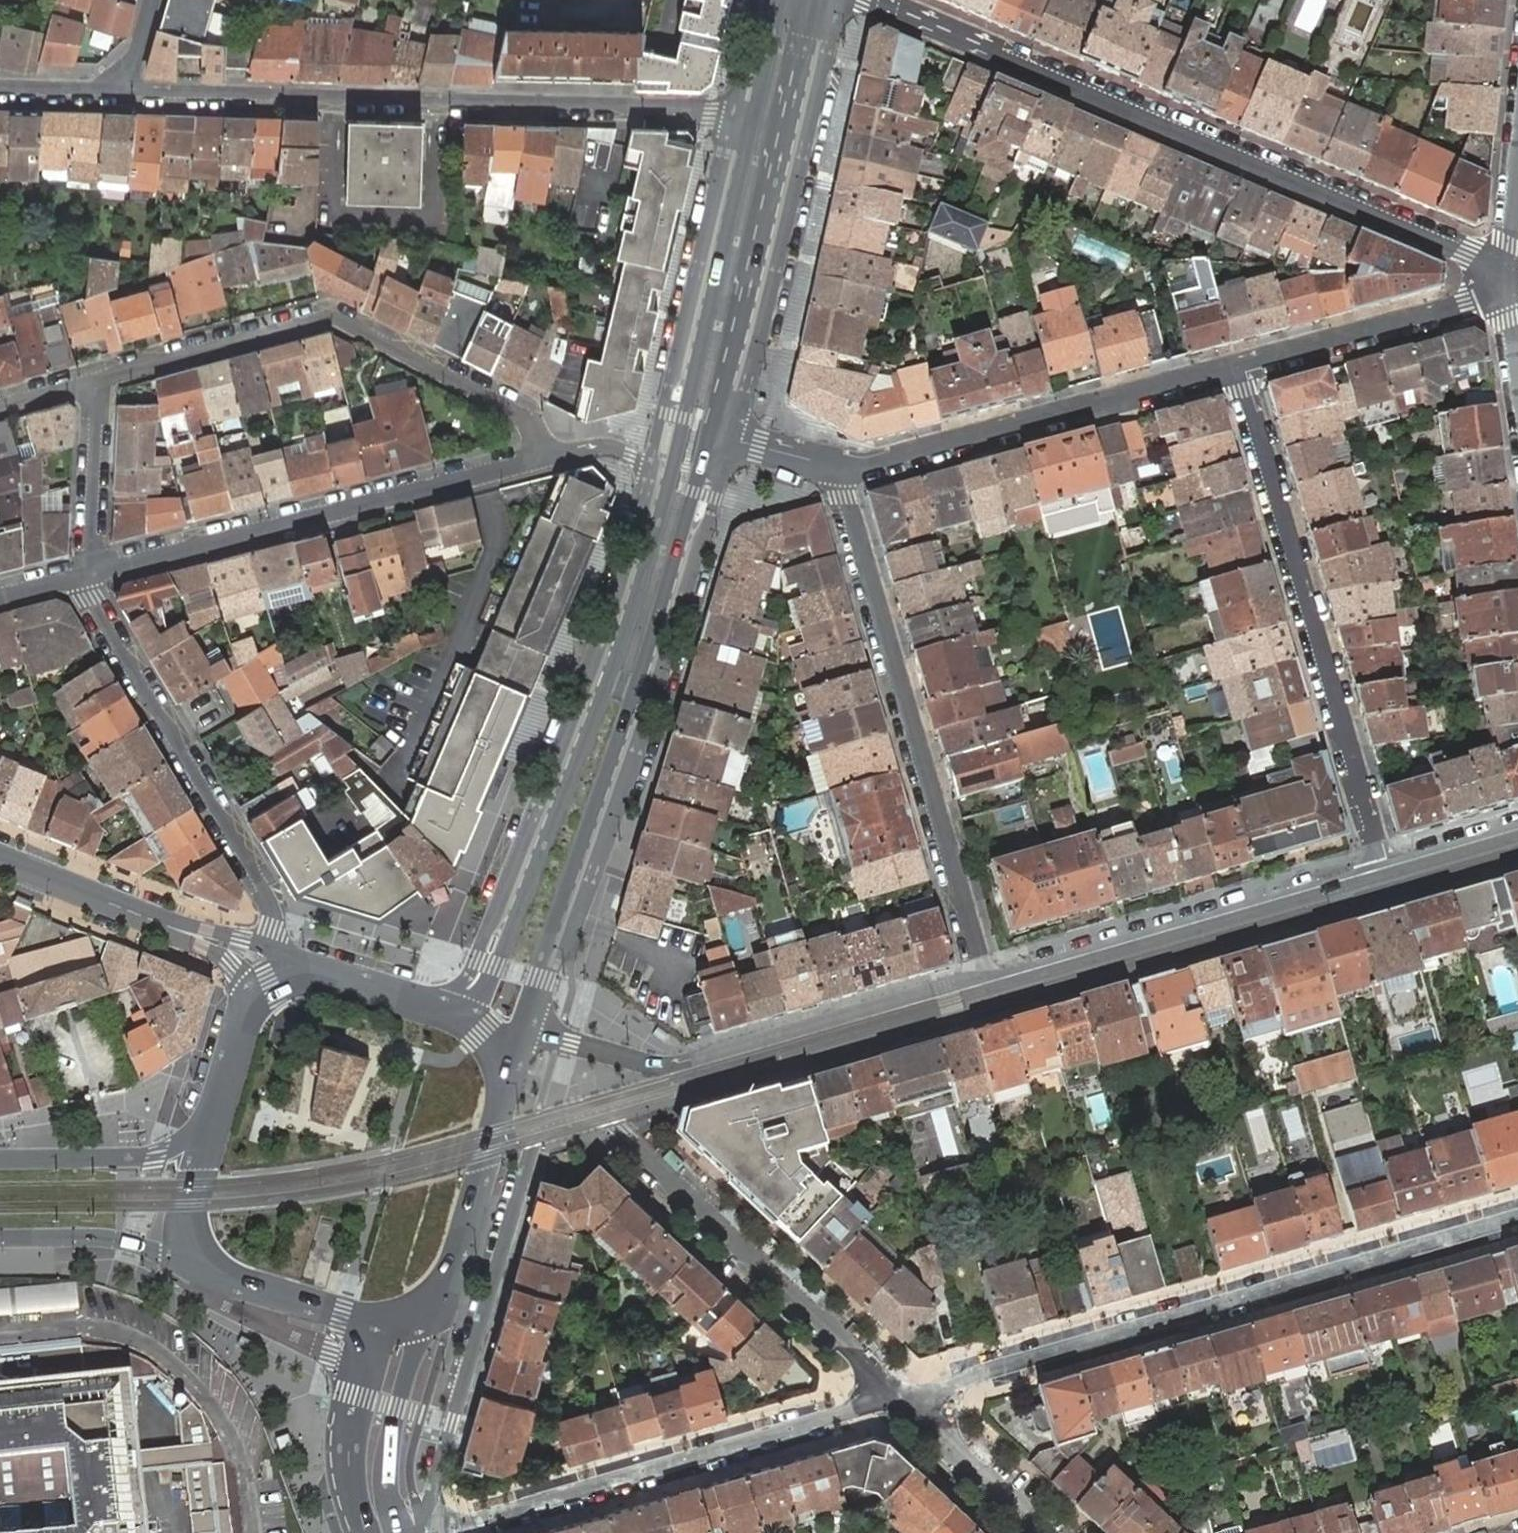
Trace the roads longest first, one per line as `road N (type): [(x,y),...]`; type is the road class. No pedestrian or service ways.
road 1 (residential): [(1503,274),(875,0)]
road 2 (residential): [(901,1398),(1517,1218)]
road 3 (secondary): [(526,1030),(635,720),(721,437)]
road 4 (residential): [(131,94),(713,108),(749,117)]
road 5 (secondary): [(656,500),(489,964),(440,1008)]
road 6 (residential): [(1234,365),(1383,875)]
road 7 (residential): [(983,977),(838,471)]
road 8 (residential): [(542,459),(525,421),(507,410),(332,318),(94,381)]
road 9 (residential): [(440,1532),(901,1398)]
road 10 (residential): [(983,977),(657,1066),(526,1030)]
road 11 (residential): [(89,575),(542,459)]
road 12 (secondary): [(721,437),(825,0)]
road 13 (residential): [(276,946),(266,894),(92,598),(89,575)]
road 14 (residential): [(1383,875),(1045,973),(983,977)]
road 15 (residential): [(838,471),(1234,365)]
road 16 (residential): [(606,1117),(901,1398)]
road 17 (secondary): [(749,117),(656,500)]
road 18 (residential): [(1234,365),(1442,310),(1503,274)]
road 19 (tertiary): [(399,1532),(387,1494),(388,1442),(435,1299)]
road 20 (secondary): [(217,1116),(190,1139),(143,1157),(0,1158)]
road 21 (secondary): [(435,1299),(507,1091)]
road 22 (tertiary): [(203,938),(0,859)]
road 23 (tertiary): [(375,1323),(347,1430),(367,1532)]
road 24 (secondary): [(0,1238),(114,1239),(204,1271)]
road 25 (residential): [(89,575),(94,381)]
road 26 (residential): [(901,1398),(1041,1532)]
road 27 (secondary): [(204,1271),(375,1323)]
road 28 (secondary): [(217,1116),(185,1227),(204,1271)]
road 29 (residential): [(542,459),(611,447),(641,468),(656,500)]
road 30 (residential): [(1517,836),(1383,875)]
road 31 (residential): [(0,92),(131,94)]
road 32 (secondary): [(440,1008),(316,972)]
road 33 (residential): [(838,471),(721,437)]
road 34 (residential): [(1503,274),(1517,154)]

